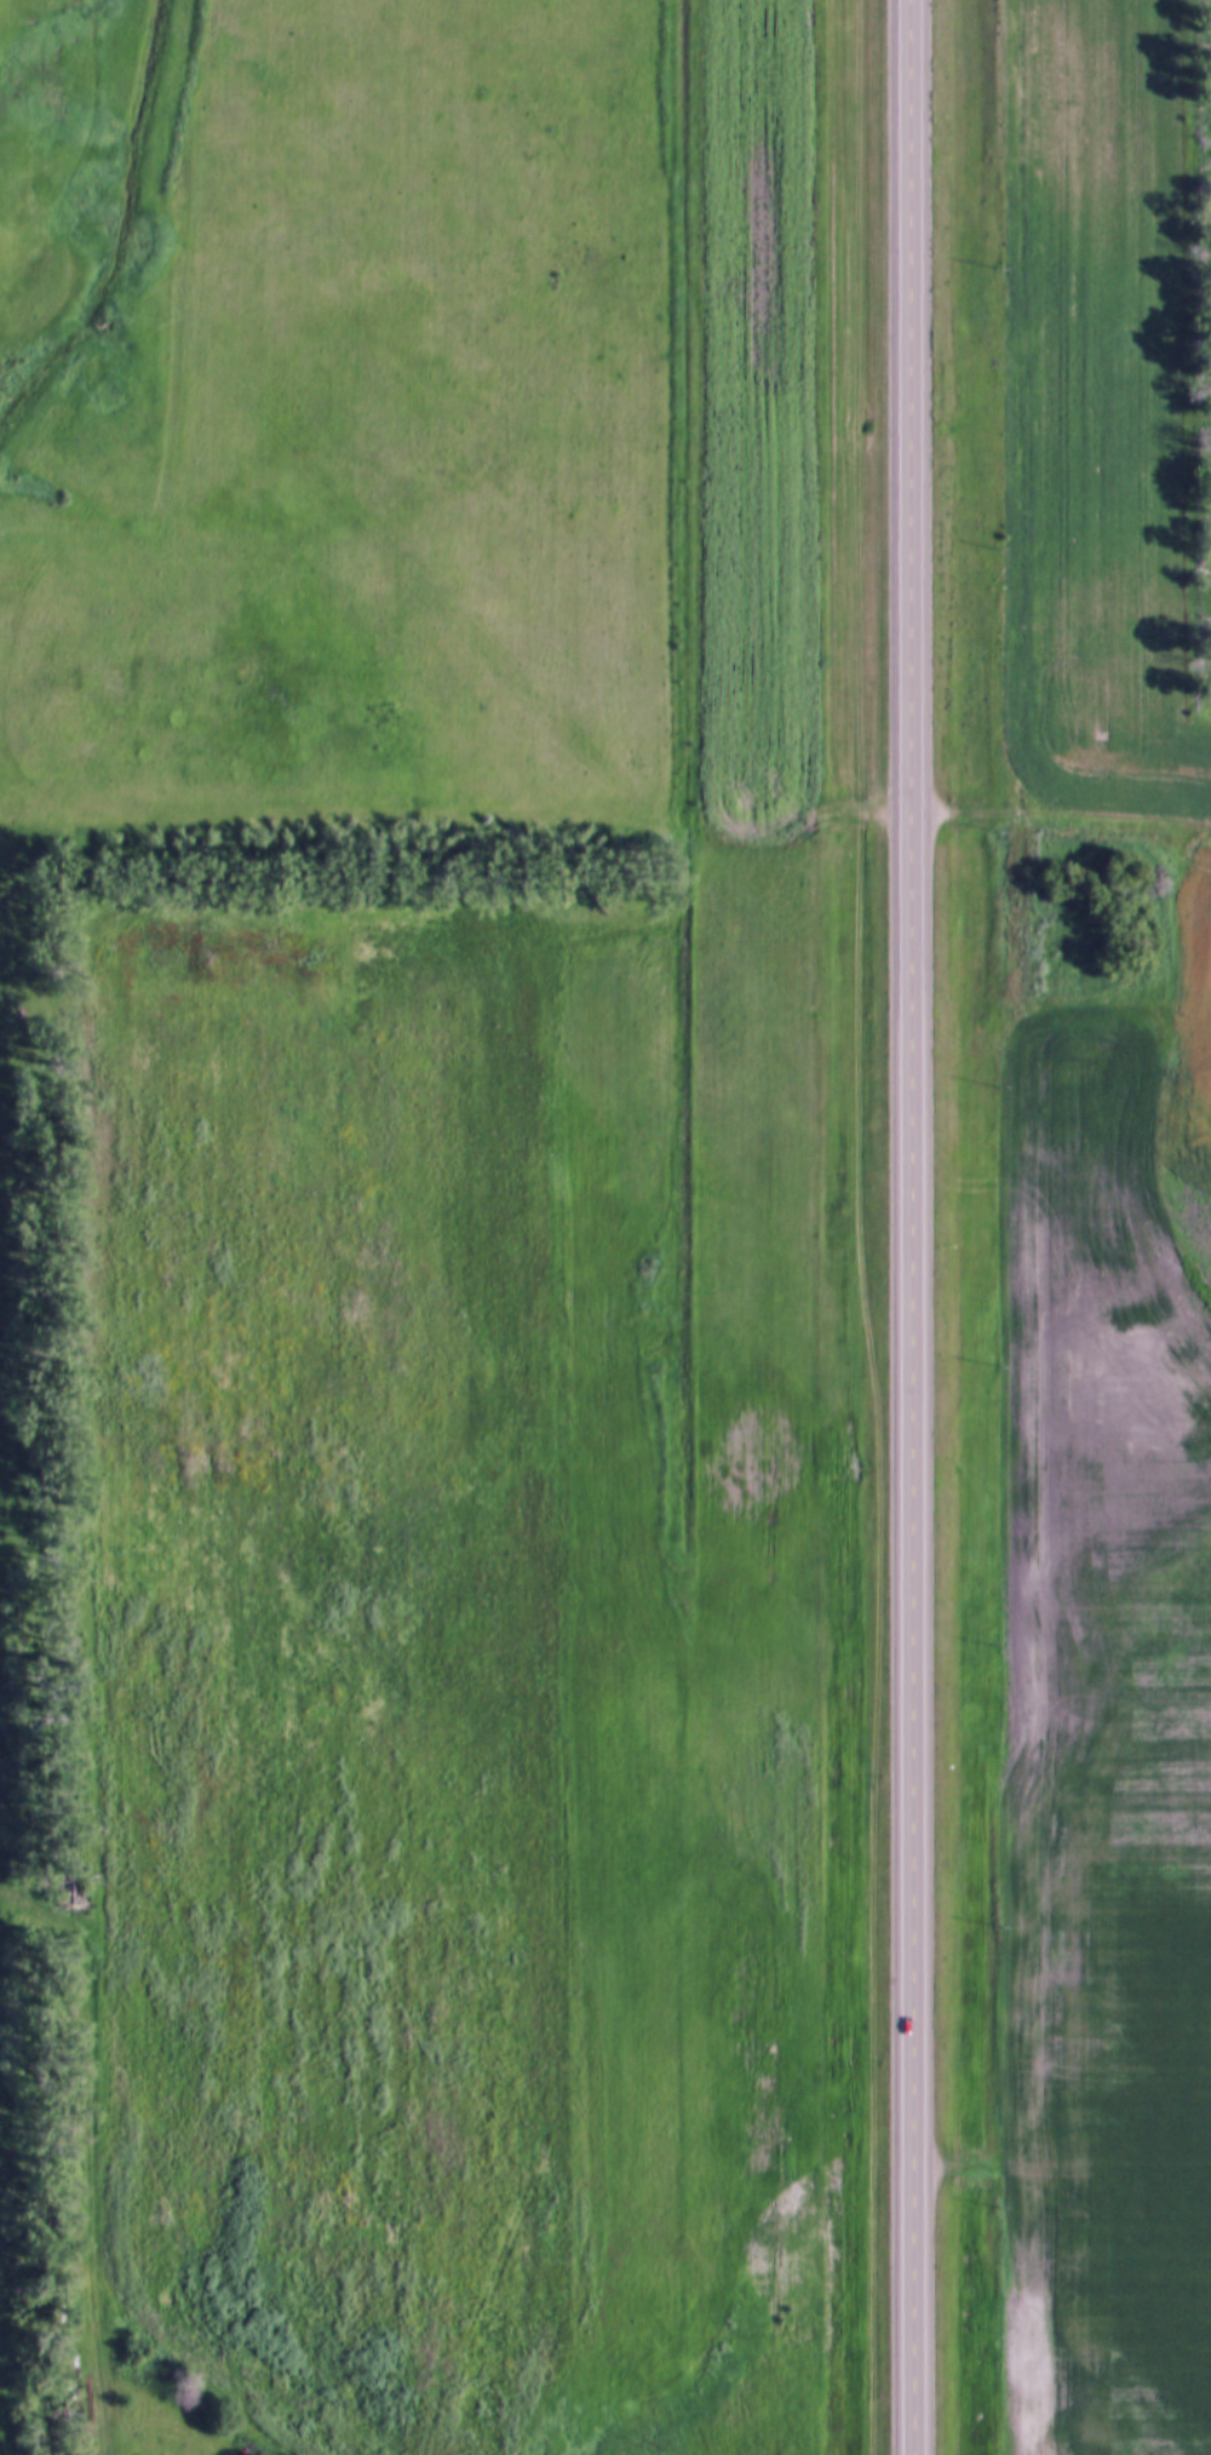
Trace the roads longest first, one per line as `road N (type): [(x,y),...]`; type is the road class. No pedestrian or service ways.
road 1 (secondary): [(913,2454),(912,0)]

